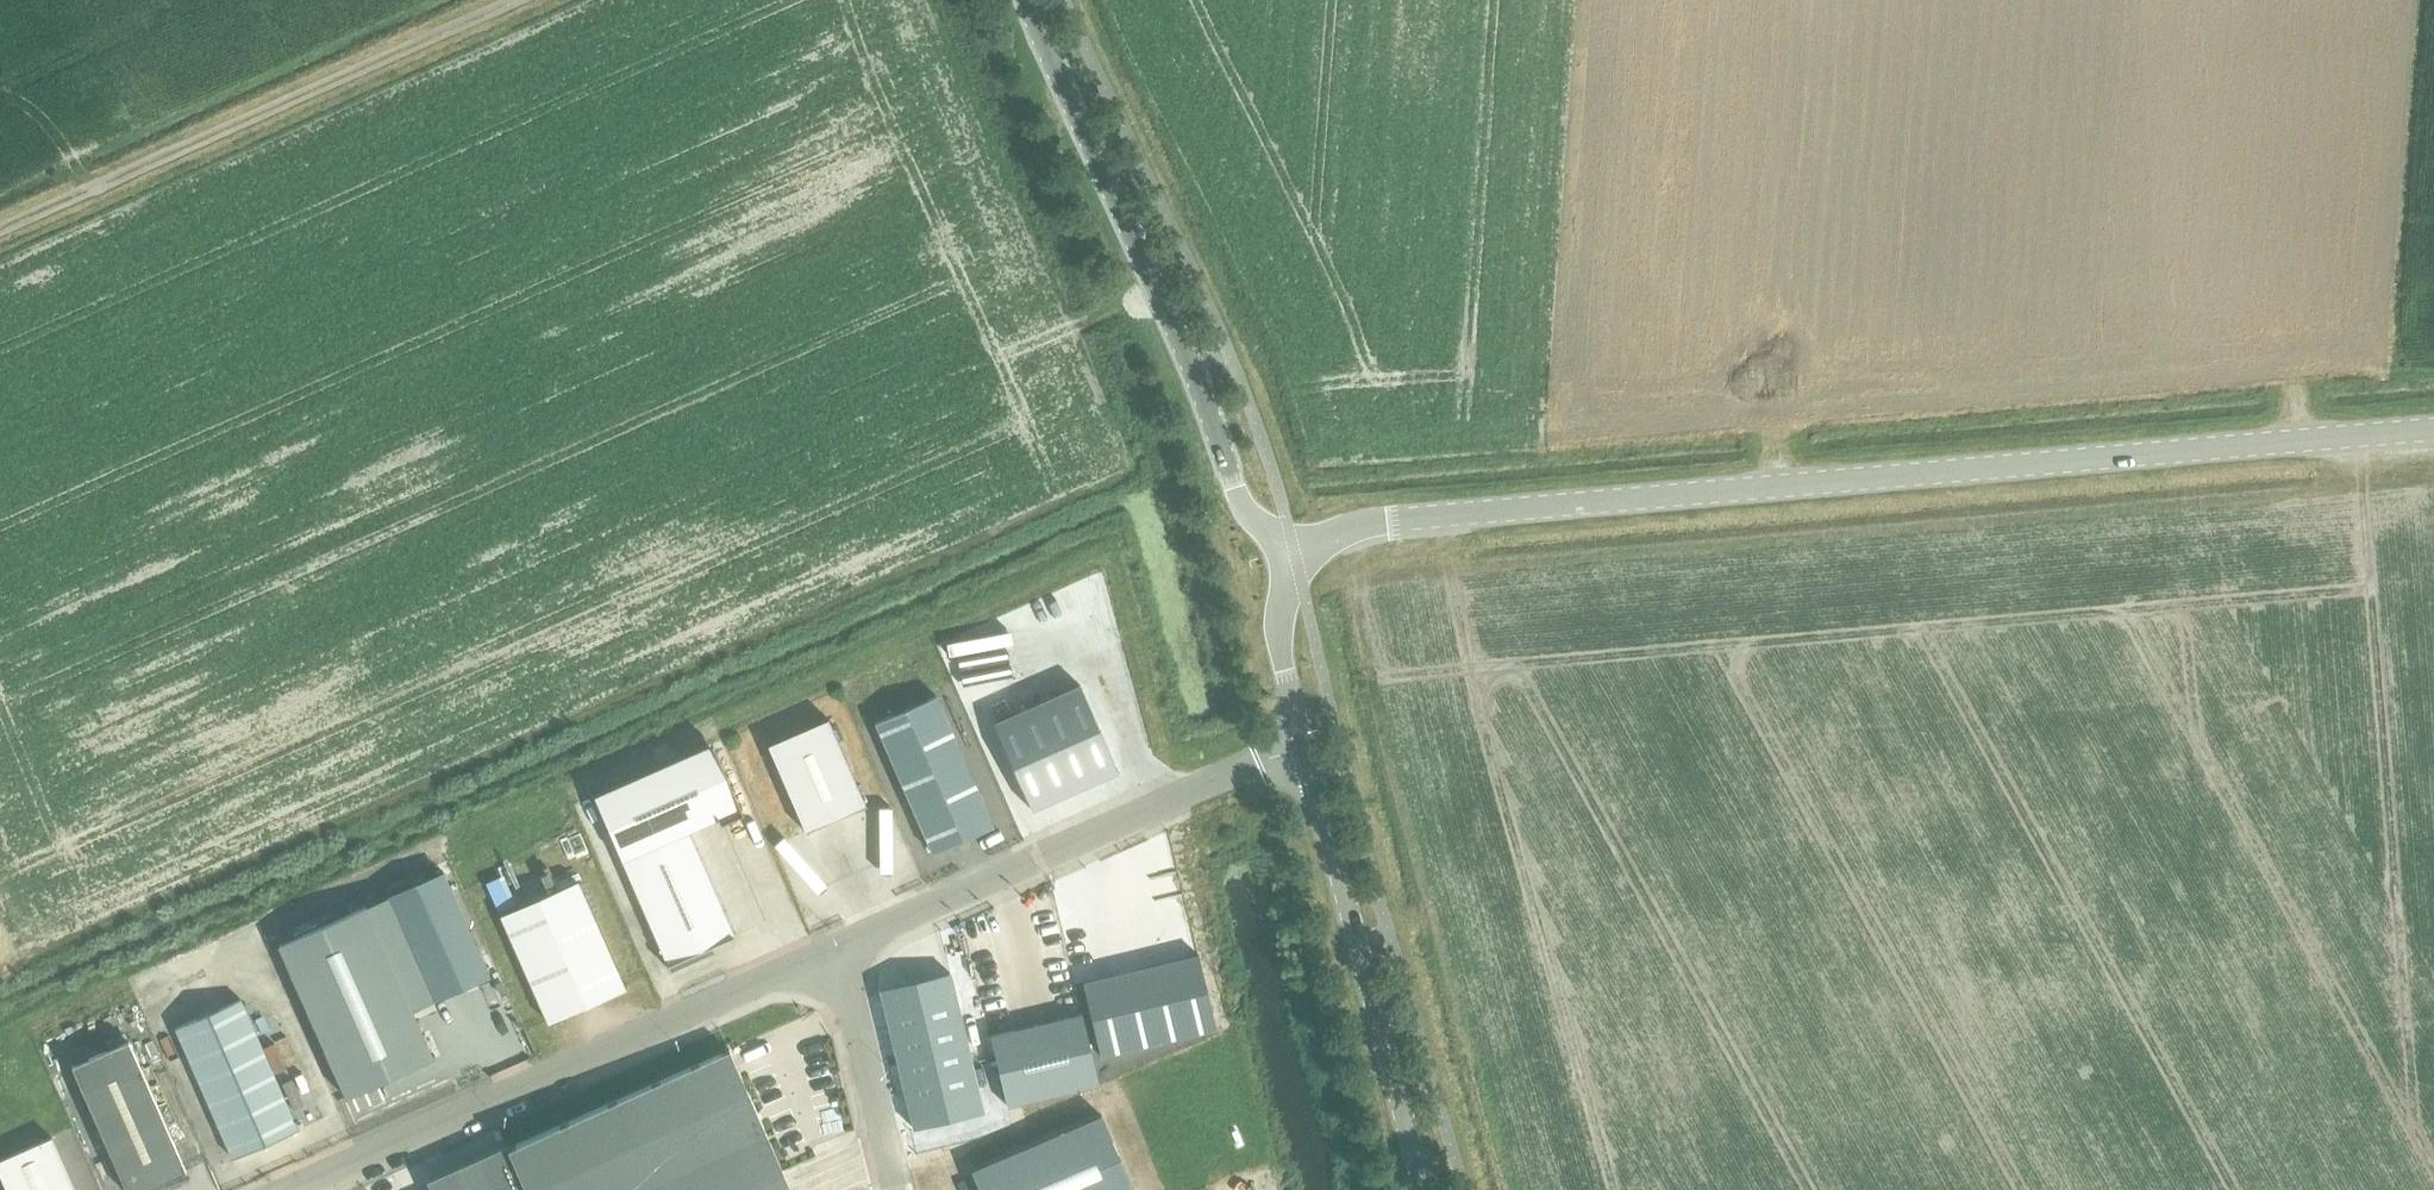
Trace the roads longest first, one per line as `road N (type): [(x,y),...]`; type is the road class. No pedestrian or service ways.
road 1 (tertiary): [(1293,555),(1342,529),(1400,518),(2433,429)]
road 2 (unclassified): [(1293,555),(1249,512),(1230,473),(1177,325),(1033,0)]
road 3 (unclassified): [(303,1189),(842,955)]
road 4 (track): [(510,0),(0,225)]
road 5 (unclassified): [(842,955),(1305,751)]
road 6 (tertiary): [(1426,1189),(1305,751)]
road 7 (unclassified): [(897,1189),(842,955)]
road 8 (tertiary): [(1305,751),(1278,618),(1293,555)]

